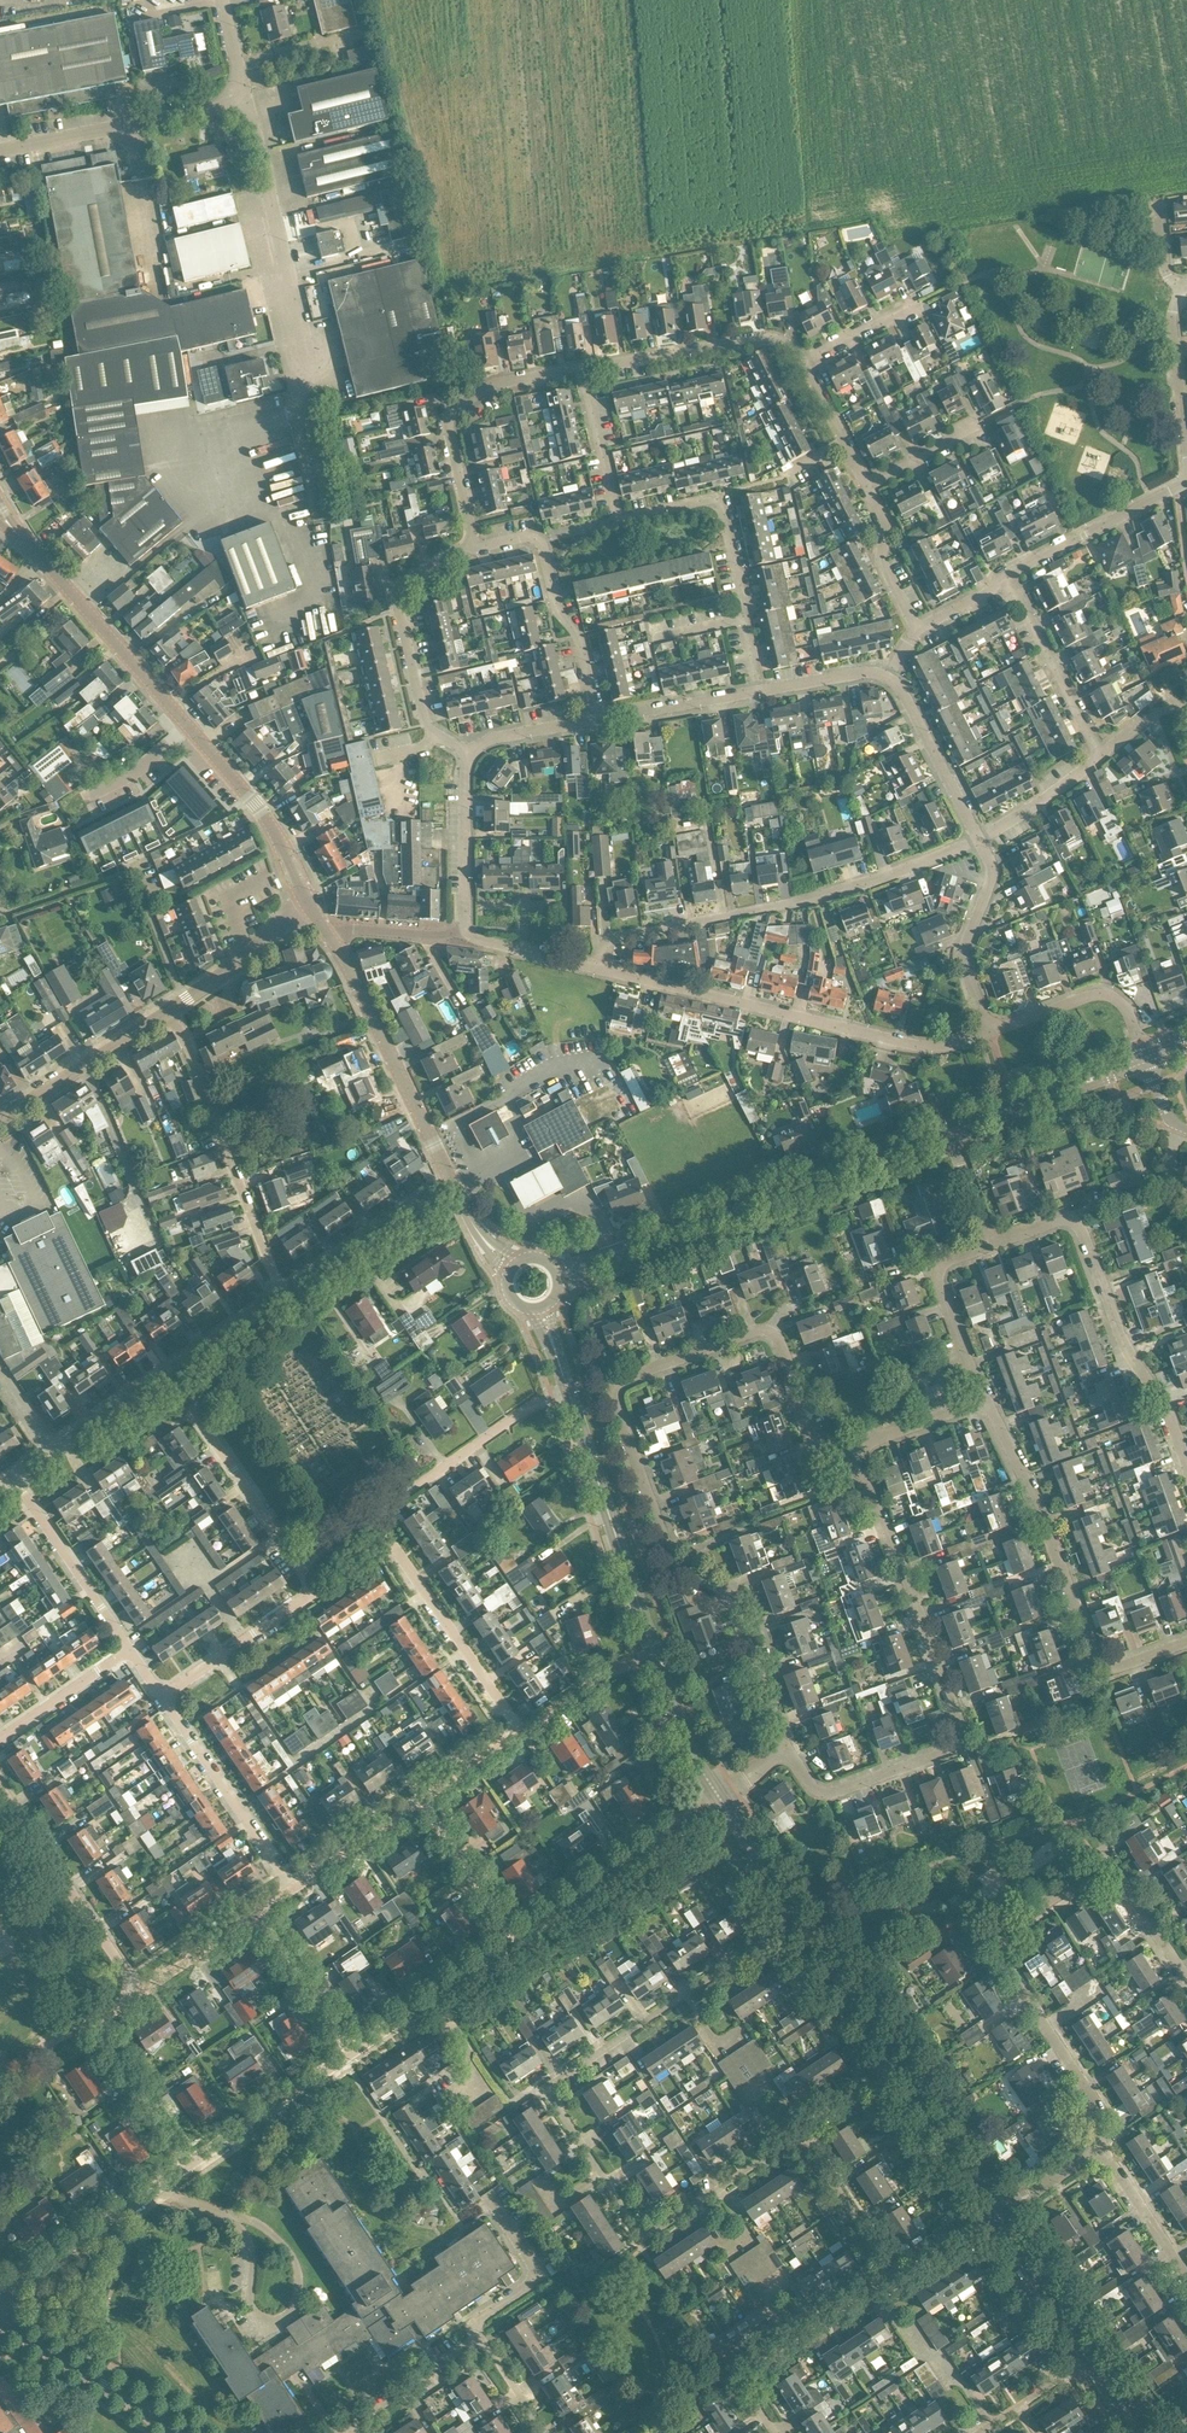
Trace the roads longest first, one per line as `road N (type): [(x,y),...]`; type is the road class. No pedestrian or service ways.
road 1 (residential): [(785,1747),(732,1602),(668,1549),(615,1392),(626,1378),(766,1330),(781,1342),(820,1448),(852,1466)]
road 2 (unclassified): [(801,1920),(550,2087),(645,2234),(799,2131)]
road 3 (residential): [(1101,2150),(1098,2105),(999,1958),(998,1939),(1105,1868),(1118,1875),(1186,1977)]
road 4 (residential): [(852,1466),(874,1494),(959,1735),(946,1751),(834,1792),(813,1788),(785,1747)]
road 5 (unclassified): [(720,1798),(678,1725),(568,1390)]
road 6 (unclassified): [(558,1274),(949,1131)]
road 7 (residential): [(594,968),(613,938),(793,902),(979,840)]
road 8 (residential): [(990,1032),(912,1044),(594,968)]
road 9 (residential): [(1186,1642),(1114,1668),(1093,1657),(1051,1536),(986,1398)]
road 10 (residential): [(990,1245),(1060,1219),(1077,1224),(1119,1333),(1163,1402),(1186,1463)]
road 11 (residential): [(281,1292),(169,1010)]
road 12 (residential): [(759,691),(718,500),(620,516)]
road 13 (unclassified): [(313,380),(246,102)]
road 14 (residential): [(471,753),(427,726),(397,601),(404,583),(475,547)]
road 15 (residential): [(475,547),(450,417),(492,385),(582,369)]
road 16 (residential): [(450,1177),(331,939)]
road 17 (residential): [(521,1732),(372,1515)]
road 18 (unclassified): [(0,150),(246,102)]
road 19 (residential): [(141,1993),(0,1786)]
road 20 (residential): [(514,1940),(720,1798)]
road 21 (residential): [(896,2278),(742,2378),(775,2432)]
road 22 (residential): [(300,1566),(166,1371)]
road 23 (residential): [(186,725),(31,547)]
road 24 (residential): [(293,1889),(162,1696)]
road 25 (residential): [(372,1515),(533,1405),(568,1390)]
road 26 (residential): [(582,369),(767,339),(793,347),(802,361)]
road 27 (residential): [(0,2297),(187,2165)]
road 28 (residential): [(309,904),(267,820),(186,725)]
road 29 (residential): [(1186,482),(996,583)]
road 30 (residential): [(130,1650),(11,1477)]
road 31 (unclassified): [(949,1131),(1146,1059)]
road 32 (residential): [(162,1696),(305,1598),(311,1586),(300,1566)]
road 33 (tertiary): [(172,2432),(0,2321)]
road 34 (residential): [(281,1292),(450,1177)]
road 35 (residential): [(1100,756),(1018,599),(996,583)]
road 36 (residential): [(979,840),(990,880),(963,959),(990,1032)]
road 37 (residential): [(0,1120),(169,1010)]
road 38 (residential): [(1146,1059),(1125,1007),(1106,994),(990,1032)]
road 39 (residential): [(187,2165),(351,2052)]
road 40 (residential): [(351,2052),(514,1940)]
road 41 (residential): [(986,1398),(939,1274),(949,1260),(990,1245)]
road 42 (residential): [(887,677),(901,688),(979,840)]
road 43 (residential): [(11,1477),(166,1371)]
road 44 (residential): [(597,720),(579,638),(558,610),(540,544)]
road 45 (residential): [(490,2199),(531,2264),(527,2285),(484,2313),(475,2326),(479,2342)]
road 46 (unclassified): [(998,2214),(899,2066)]
road 47 (unclassified): [(896,2278),(799,2131)]
road 48 (residential): [(467,929),(471,753)]
road 49 (unclassified): [(899,2066),(801,1920)]
road 50 (unclassified): [(1093,2356),(998,2214)]
road 51 (residential): [(479,2342),(336,2432)]
road 52 (residential): [(187,2165),(93,2025)]
road 53 (residential): [(351,2052),(257,1913)]
road 54 (residential): [(514,1940),(421,1801)]
road 55 (residential): [(1186,452),(1172,316),(1182,288)]
road 56 (residential): [(597,720),(759,691)]
road 57 (residential): [(917,630),(881,559),(886,525),(866,486)]
road 58 (residential): [(0,1738),(130,1650)]
road 59 (residential): [(293,1889),(421,1801)]
road 60 (residential): [(852,1466),(873,1439),(986,1398)]
road 61 (residential): [(1186,2276),(1101,2150)]
road 62 (residential): [(620,516),(582,369)]
road 63 (residential): [(979,840),(1100,756)]
road 64 (unclassified): [(801,1920),(720,1798)]
road 65 (residential): [(141,1993),(257,1913)]
road 66 (residential): [(866,486),(802,361)]
road 67 (residential): [(166,1371),(281,1292)]
road 68 (residential): [(467,929),(354,928),(331,939)]
road 69 (residential): [(979,2432),(1093,2356)]
road 70 (residential): [(471,753),(496,736),(597,720)]
road 71 (residential): [(759,691),(866,672),(887,677)]
road 72 (residential): [(186,725),(133,773),(86,798)]
road 73 (residential): [(421,1801),(521,1732)]
road 74 (unclassified): [(998,2214),(1101,2150)]
road 75 (residential): [(990,1245),(949,1131)]
road 76 (residential): [(998,2214),(896,2278)]

